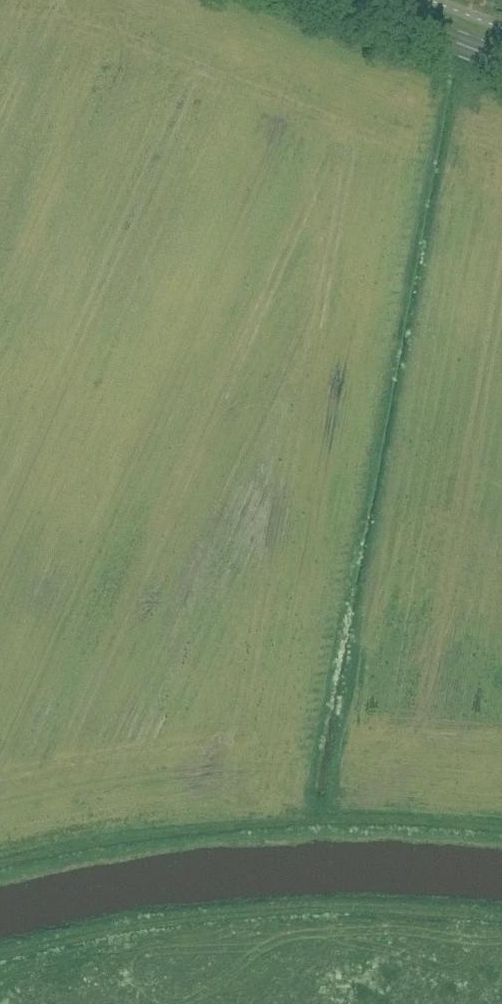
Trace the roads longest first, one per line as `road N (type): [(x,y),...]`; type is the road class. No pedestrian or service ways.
road 1 (secondary): [(345,0),(501,61)]

